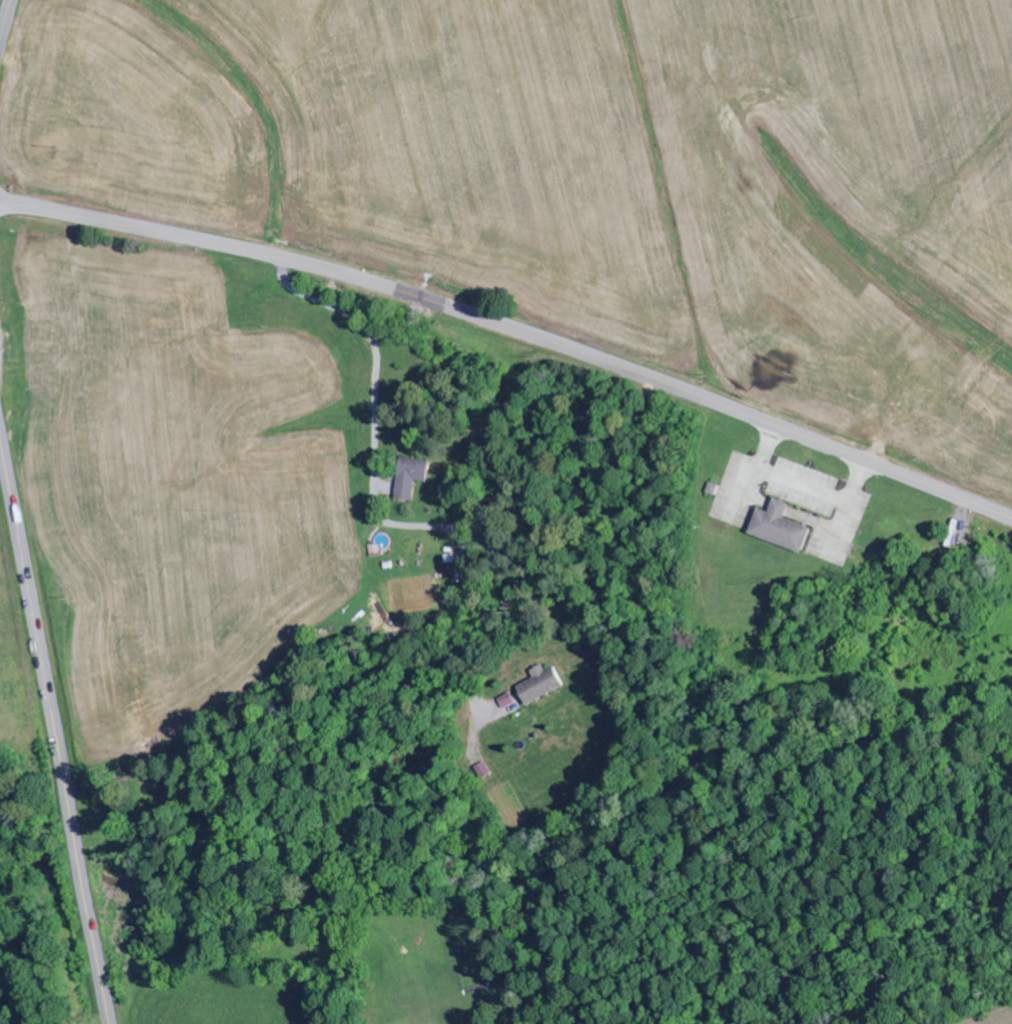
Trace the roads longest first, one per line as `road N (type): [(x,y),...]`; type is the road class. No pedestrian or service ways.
road 1 (secondary): [(1011,517),(714,400),(405,292),(259,252),(0,199)]
road 2 (secondary): [(111,1023),(0,432)]

